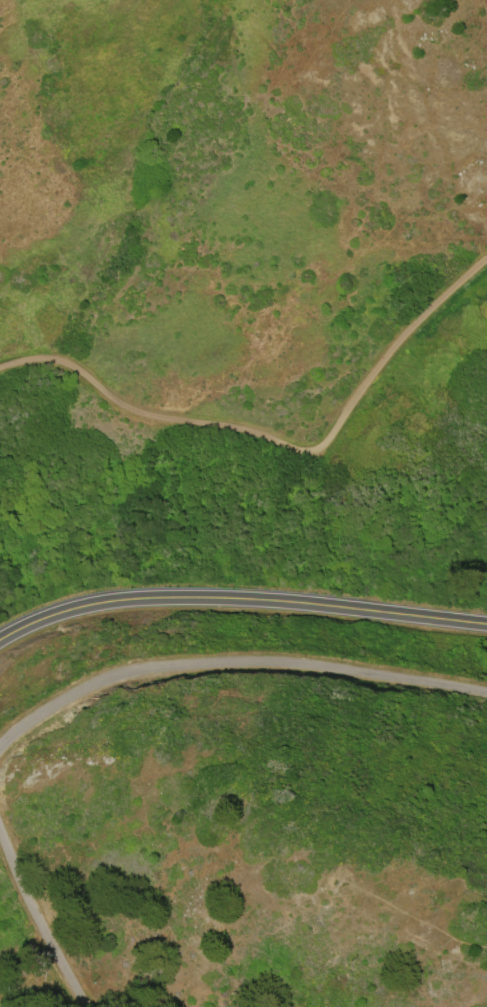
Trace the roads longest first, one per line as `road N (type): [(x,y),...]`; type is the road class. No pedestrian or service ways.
road 1 (residential): [(0,750),(95,688),(173,664),(324,661),(486,692)]
road 2 (residential): [(0,639),(67,608),(142,598),(323,604),(486,626)]
road 3 (track): [(321,455),(236,429),(140,418),(75,364),(27,354),(0,362)]
road 4 (track): [(486,258),(383,366),(321,455)]
road 5 (residential): [(86,1006),(53,952),(0,821)]

